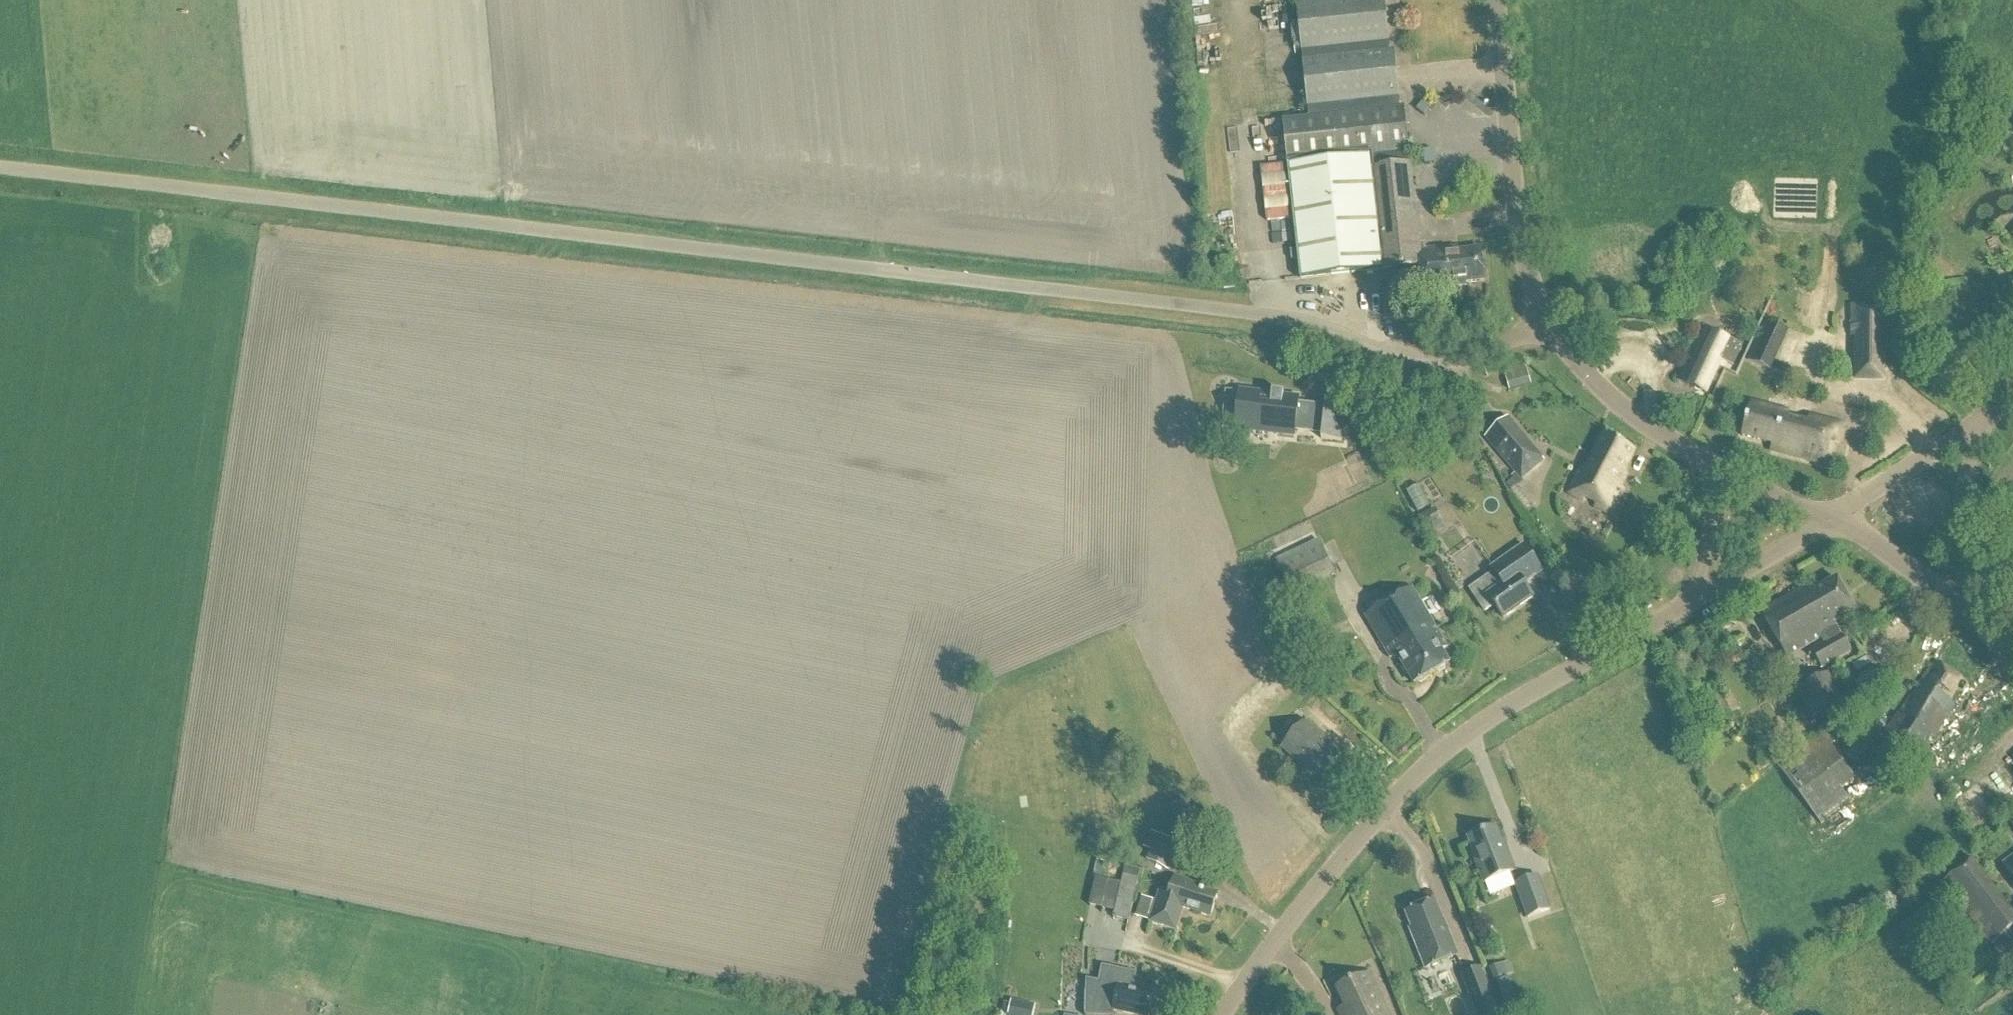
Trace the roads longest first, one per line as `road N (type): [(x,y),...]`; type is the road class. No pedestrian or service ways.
road 1 (unclassified): [(1544,322),(1478,358),(1421,364),(1280,317),(0,173)]
road 2 (unclassified): [(1221,1014),(1309,898),(1421,773),(1495,714),(1689,604)]
road 3 (tertiary): [(1544,322),(1524,257),(1496,0)]
road 4 (tertiary): [(1717,468),(1603,393),(1544,322)]
road 5 (tertiary): [(1963,611),(1961,512),(1984,420)]
road 6 (unclassified): [(1829,522),(1984,420)]
road 7 (unclassified): [(1689,604),(1829,522)]
road 8 (tertiary): [(1963,611),(1866,539),(1829,522)]
road 9 (unclassified): [(1689,604),(1717,500),(1717,468)]
road 10 (tertiary): [(1829,522),(1717,468)]

